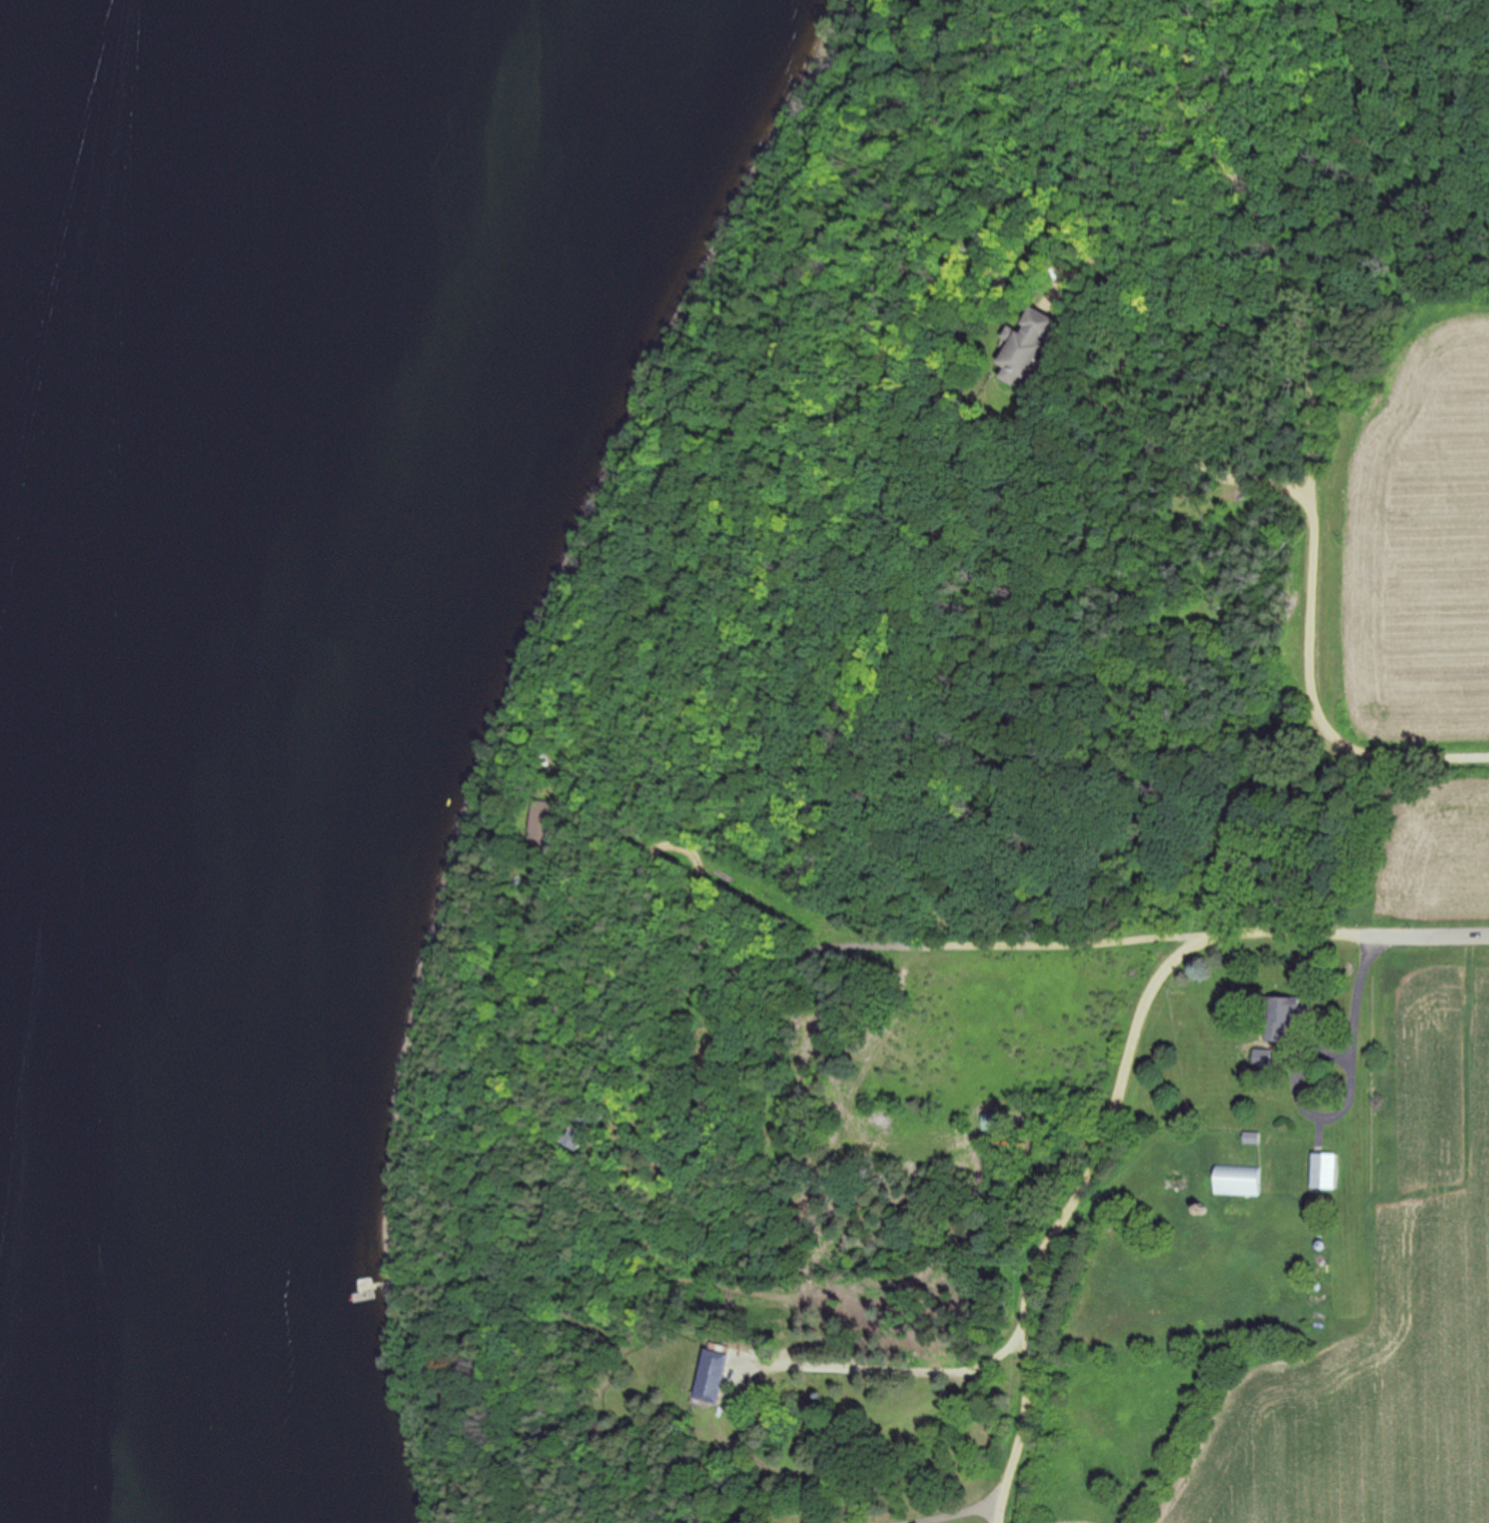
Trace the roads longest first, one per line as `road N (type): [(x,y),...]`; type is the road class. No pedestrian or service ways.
road 1 (residential): [(842,942),(1488,936)]
road 2 (residential): [(1197,940),(1169,958),(1153,982),(1133,1033),(1107,1161),(1044,1264),(1032,1314),(1033,1403),(1003,1522)]

